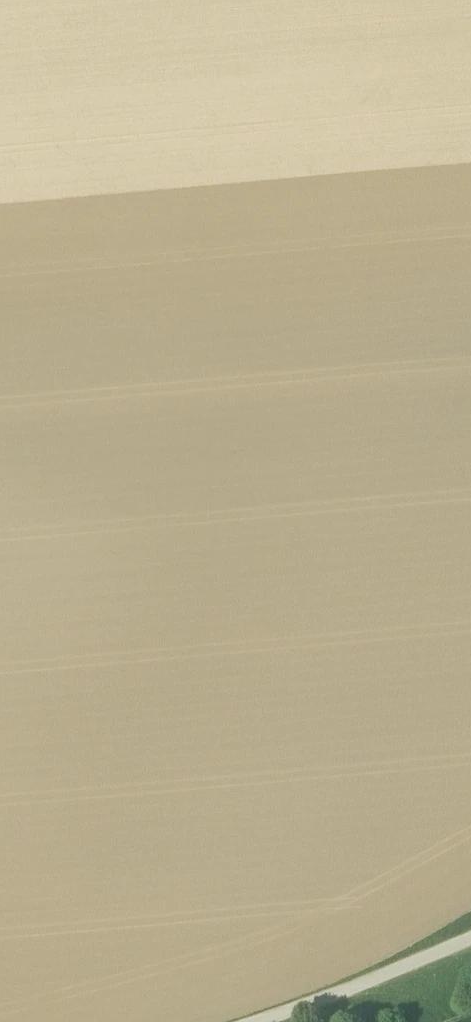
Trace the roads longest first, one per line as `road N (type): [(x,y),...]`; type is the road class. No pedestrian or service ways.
road 1 (track): [(470,940),(258,1021)]

